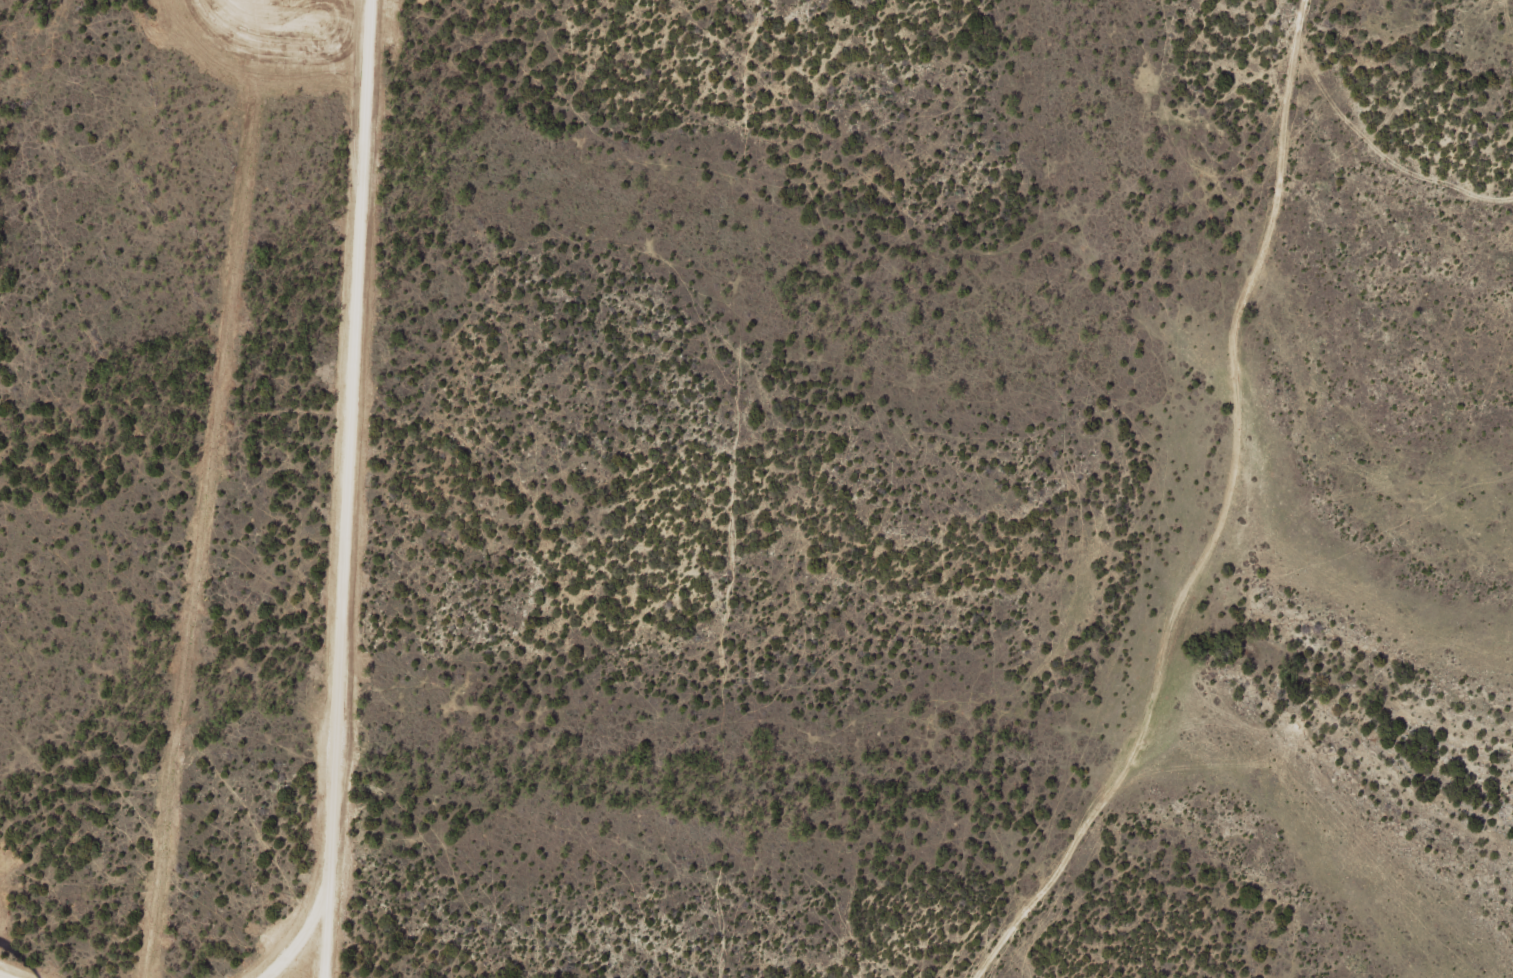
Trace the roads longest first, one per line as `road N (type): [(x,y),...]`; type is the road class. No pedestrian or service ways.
road 1 (residential): [(1321,0),(1306,88),(1292,351),(1237,559),(1122,822),(1007,977)]

